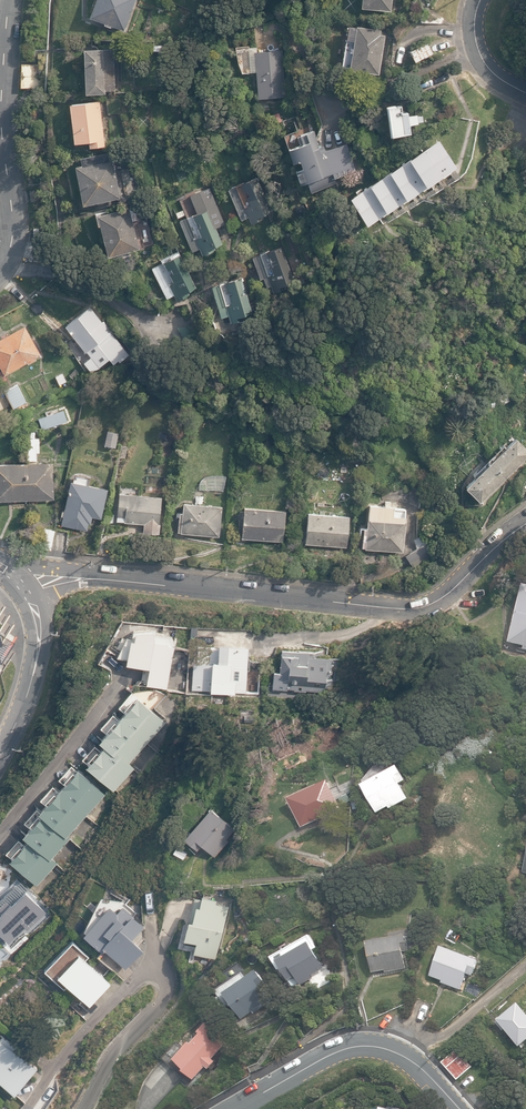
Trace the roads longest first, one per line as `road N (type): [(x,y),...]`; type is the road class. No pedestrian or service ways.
road 1 (residential): [(21,595),(77,573),(418,605),(463,582),(525,518)]
road 2 (residential): [(30,1106),(49,1072),(117,999),(145,972),(159,971),(166,999),(110,1056),(80,1108)]
road 3 (residential): [(235,1108),(360,1044),(410,1057),(457,1108)]
road 4 (residential): [(118,674),(0,833)]
road 5 (tertiary): [(21,595),(33,619),(33,654),(0,754)]
road 6 (residential): [(0,265),(9,231),(0,142)]

